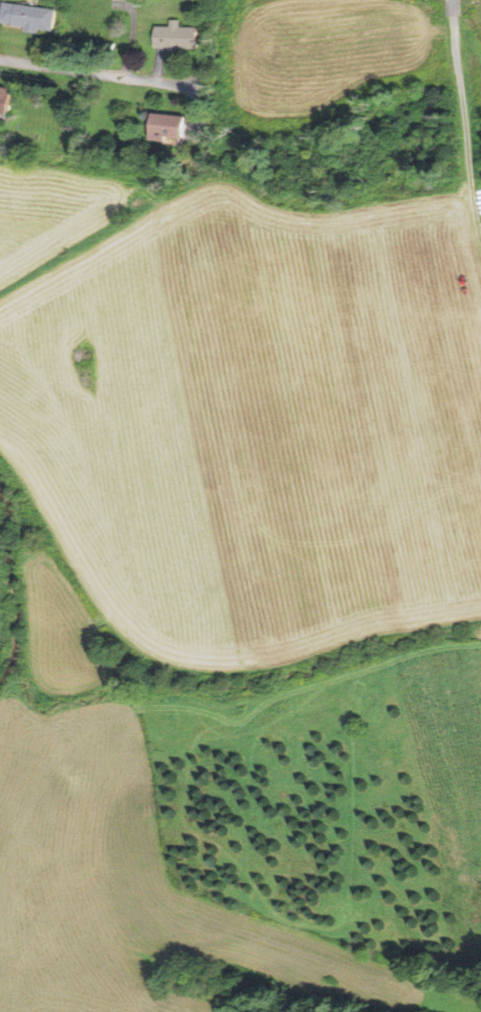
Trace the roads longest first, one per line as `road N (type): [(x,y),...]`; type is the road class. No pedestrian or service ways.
road 1 (residential): [(0,60),(192,87)]

